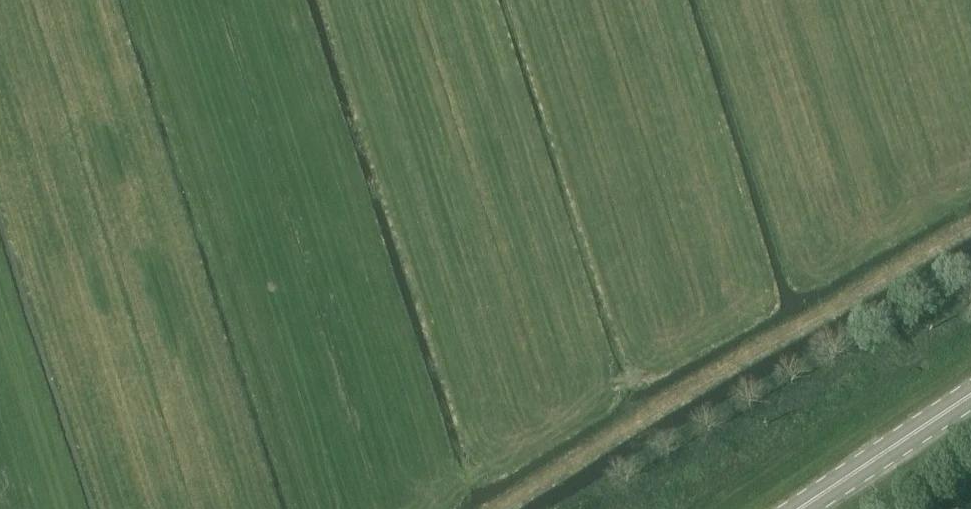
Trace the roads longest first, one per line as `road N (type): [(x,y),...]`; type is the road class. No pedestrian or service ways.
road 1 (primary): [(800,508),(970,395)]

